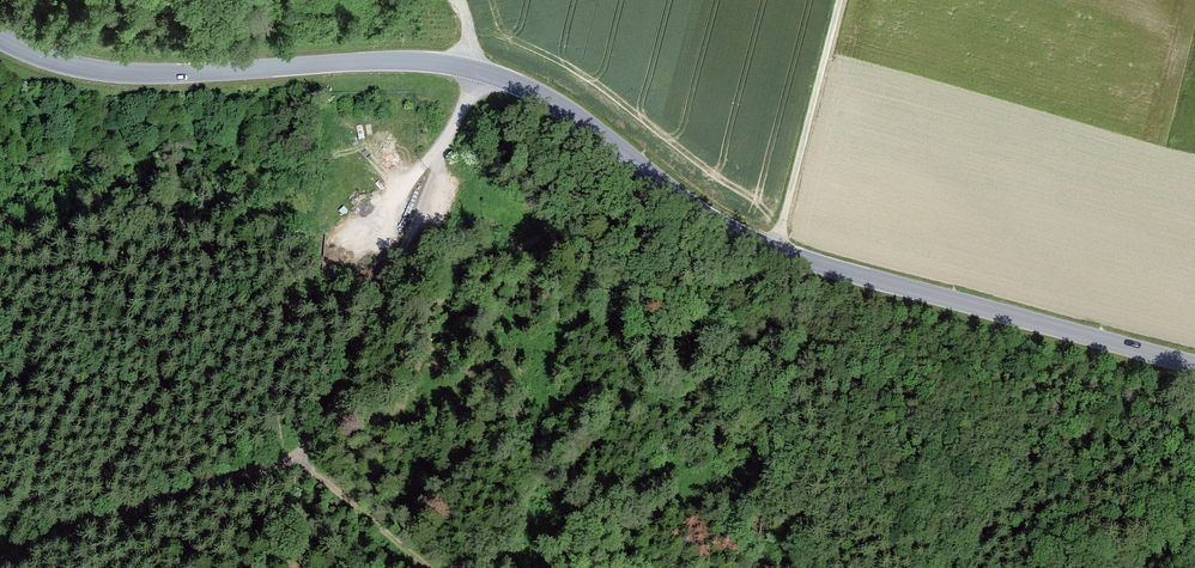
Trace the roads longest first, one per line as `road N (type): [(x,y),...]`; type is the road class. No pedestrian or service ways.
road 1 (tertiary): [(1194,368),(740,237),(681,202),(576,115),(474,70),(386,61),(124,73),(59,63),(0,38)]
road 2 (track): [(460,0),(474,70),(471,96),(440,151),(434,184),(346,386),(300,456),(427,567)]
road 3 (track): [(300,456),(228,485),(93,477),(51,484),(0,533)]
road 4 (track): [(777,252),(842,0)]
road 5 (track): [(364,244),(440,151)]

